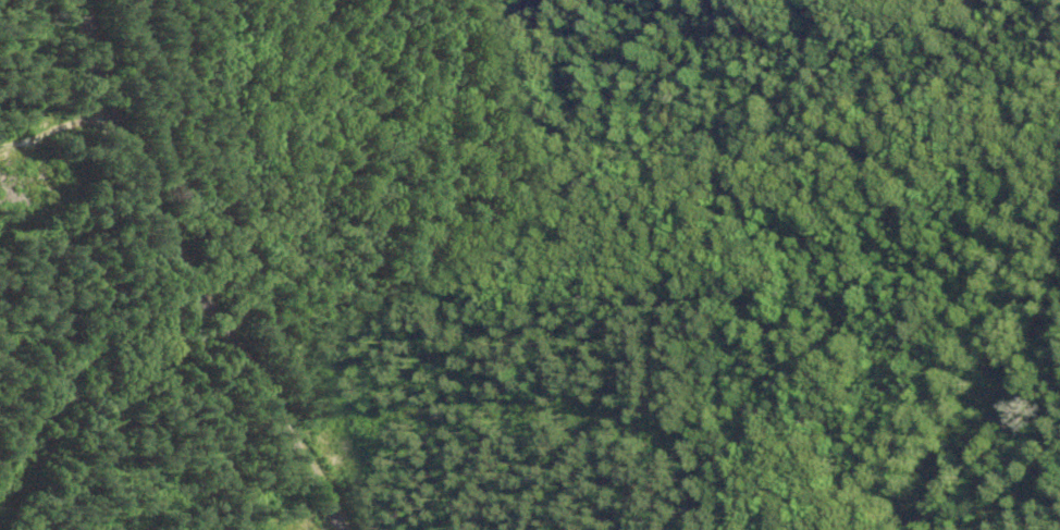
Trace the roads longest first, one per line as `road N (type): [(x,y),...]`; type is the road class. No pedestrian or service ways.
road 1 (residential): [(341,529),(157,222),(118,137),(75,0)]

